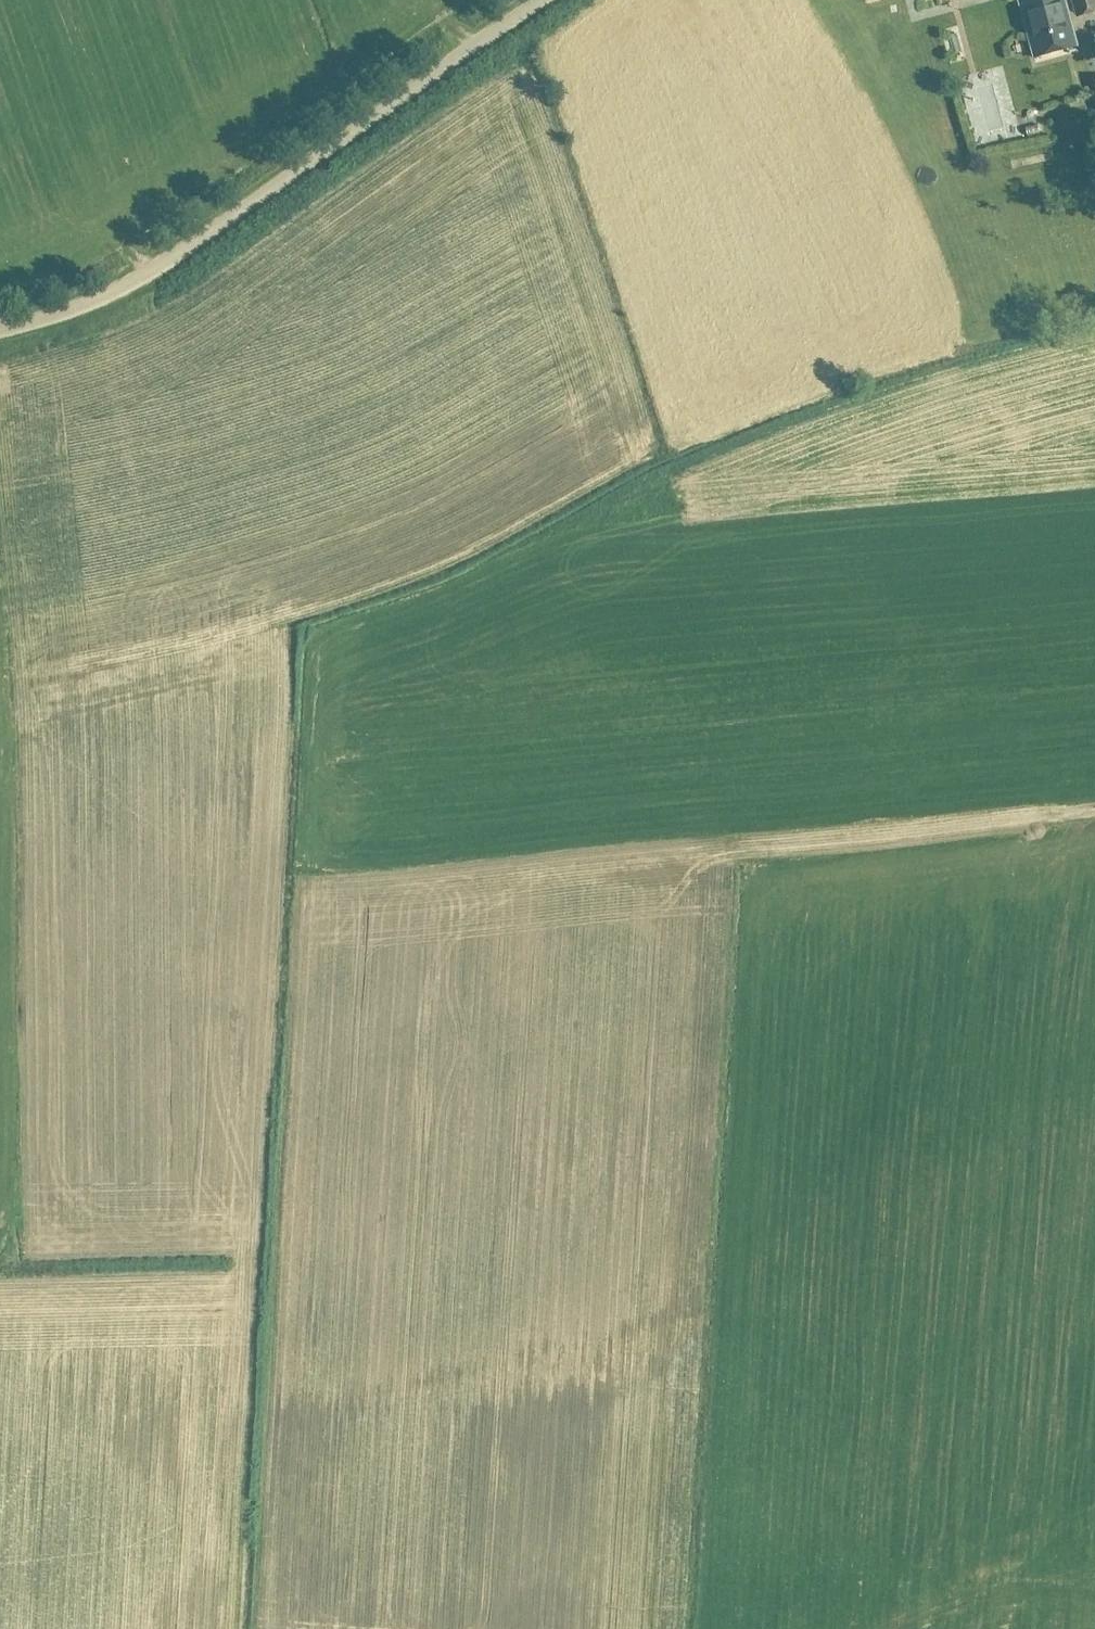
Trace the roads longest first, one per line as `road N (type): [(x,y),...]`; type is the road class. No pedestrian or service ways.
road 1 (unclassified): [(532,0),(152,269),(51,317),(0,331)]

